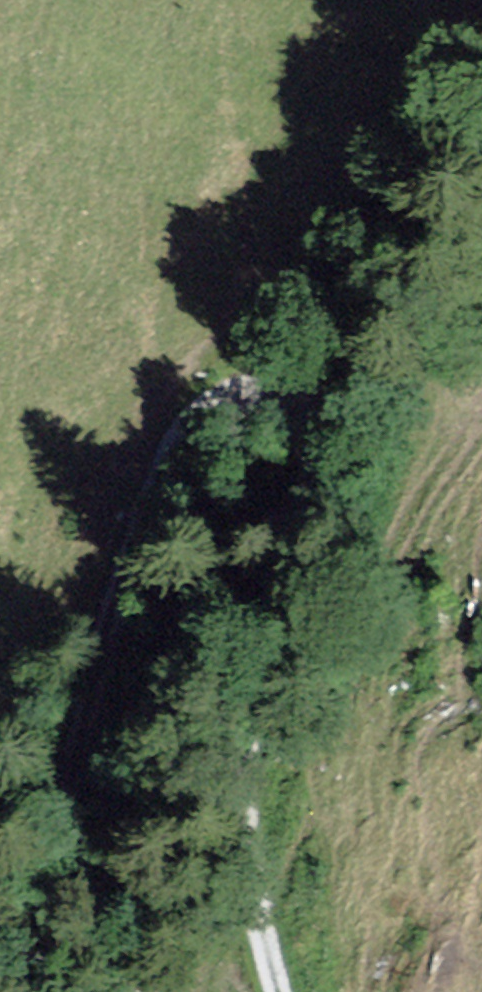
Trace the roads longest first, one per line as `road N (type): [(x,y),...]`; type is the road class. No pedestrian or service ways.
road 1 (track): [(298,443),(292,411),(270,389),(204,388),(181,409),(133,527),(38,991)]
road 2 (track): [(298,443),(248,823),(256,896),(283,991)]
road 3 (track): [(481,120),(365,260),(298,443)]

